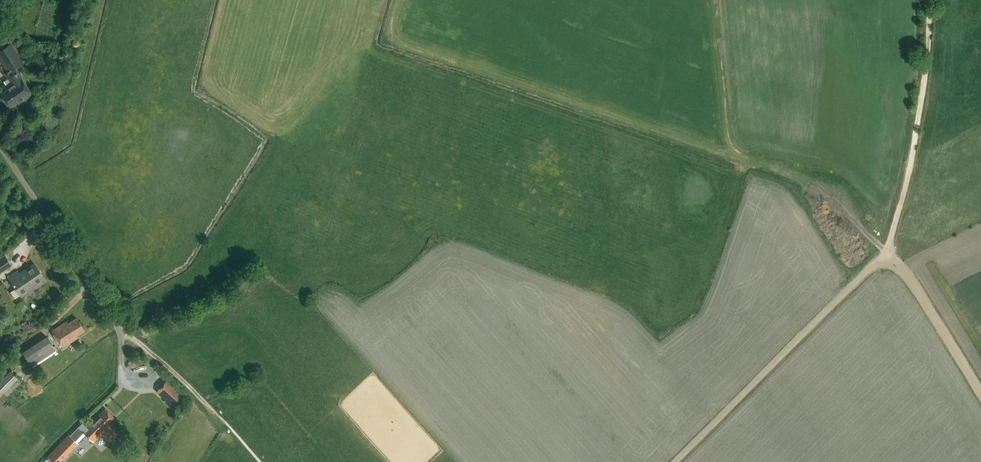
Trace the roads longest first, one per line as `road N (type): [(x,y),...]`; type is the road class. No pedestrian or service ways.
road 1 (track): [(675,461),(889,250)]
road 2 (track): [(889,250),(917,118),(927,0)]
road 3 (unclassified): [(121,331),(0,141)]
road 4 (track): [(889,250),(980,395)]

